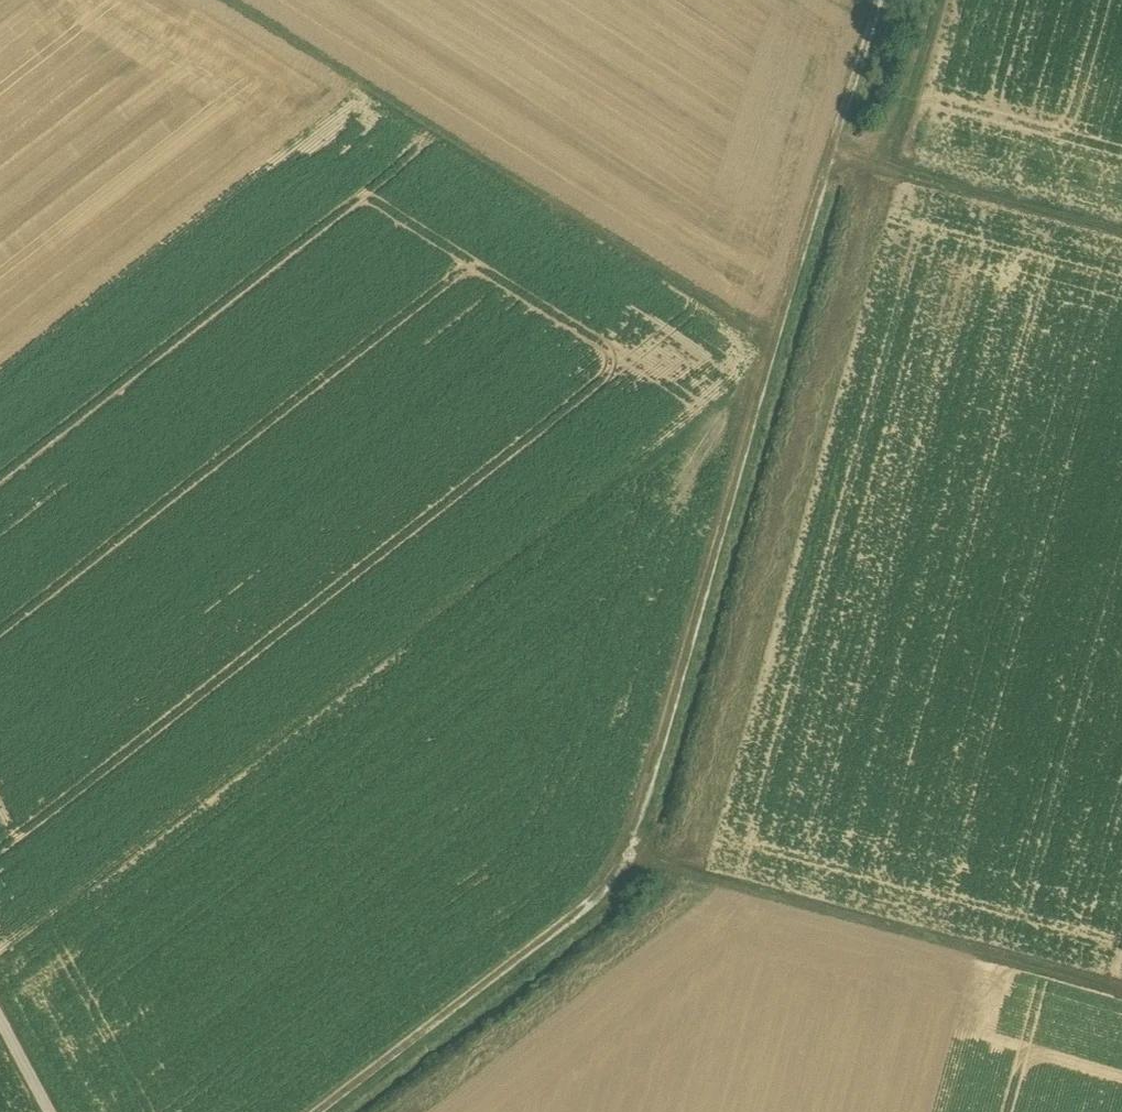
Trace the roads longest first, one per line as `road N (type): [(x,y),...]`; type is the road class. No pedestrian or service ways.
road 1 (track): [(314,1111),(595,897),(624,858),(773,341)]
road 2 (track): [(232,0),(773,341)]
road 3 (track): [(624,858),(1121,999)]
road 4 (track): [(773,341),(874,0)]
road 5 (track): [(830,155),(1121,237)]

